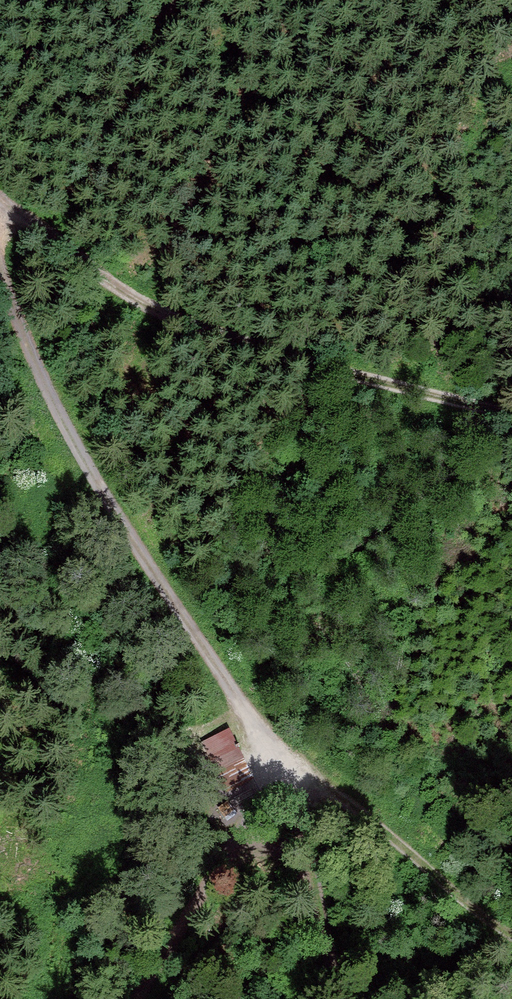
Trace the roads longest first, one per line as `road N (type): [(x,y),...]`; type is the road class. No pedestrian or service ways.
road 1 (track): [(338,998),(285,759),(178,613),(42,382),(0,258)]
road 2 (track): [(0,205),(153,308),(201,327),(511,412)]
road 3 (track): [(285,759),(139,998)]

